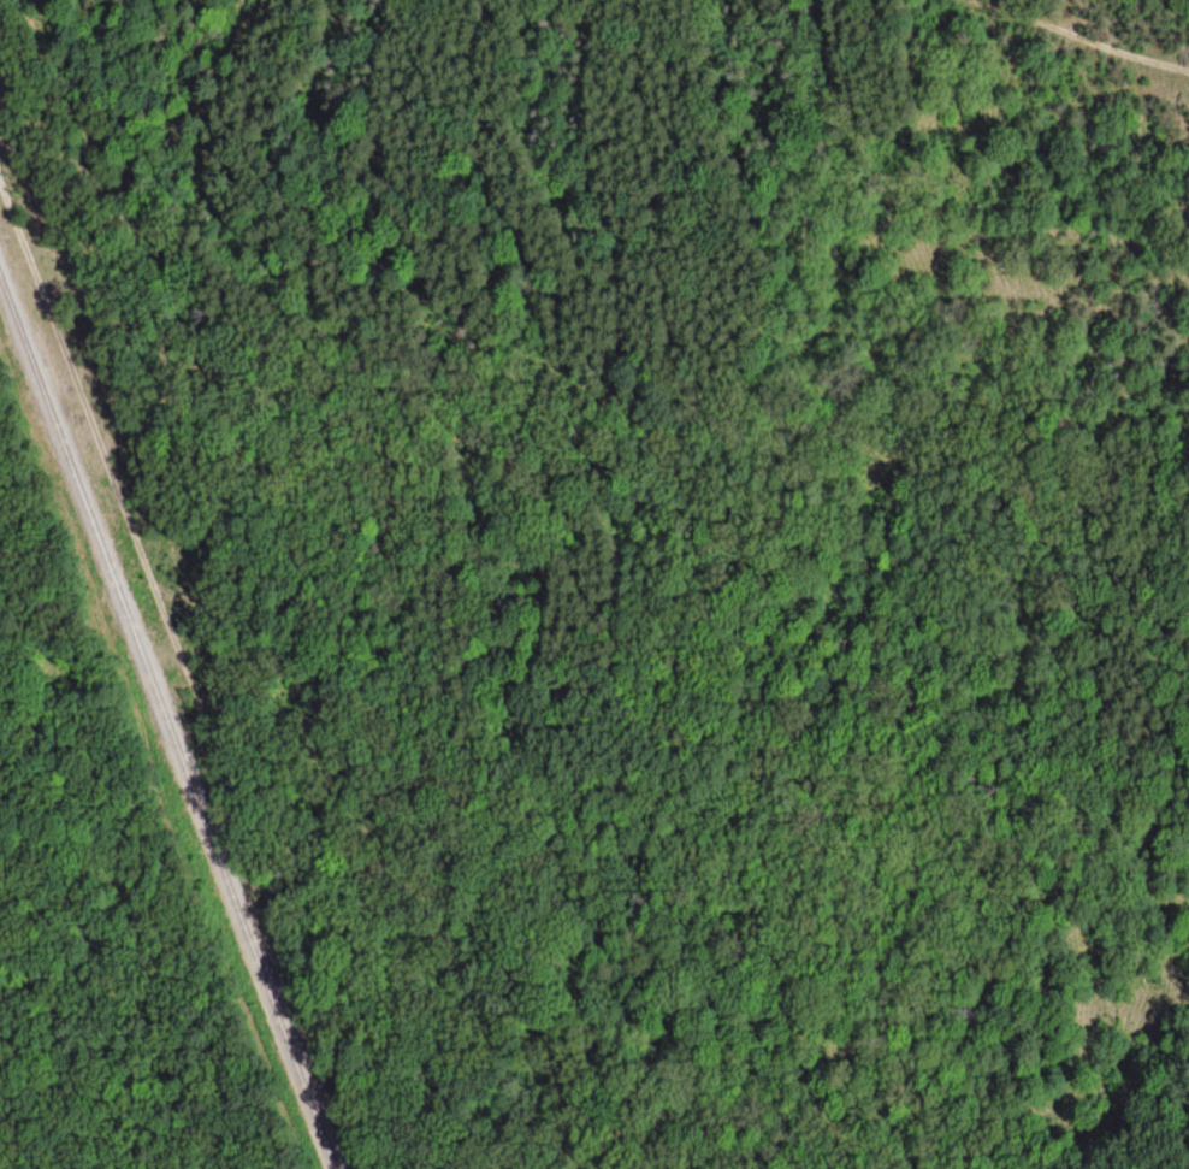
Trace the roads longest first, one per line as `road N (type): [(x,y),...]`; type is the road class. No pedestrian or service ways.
road 1 (track): [(624,1168),(481,986),(218,615),(138,295),(79,134),(13,0)]
road 2 (track): [(939,0),(1034,31),(1084,59),(1188,87)]

